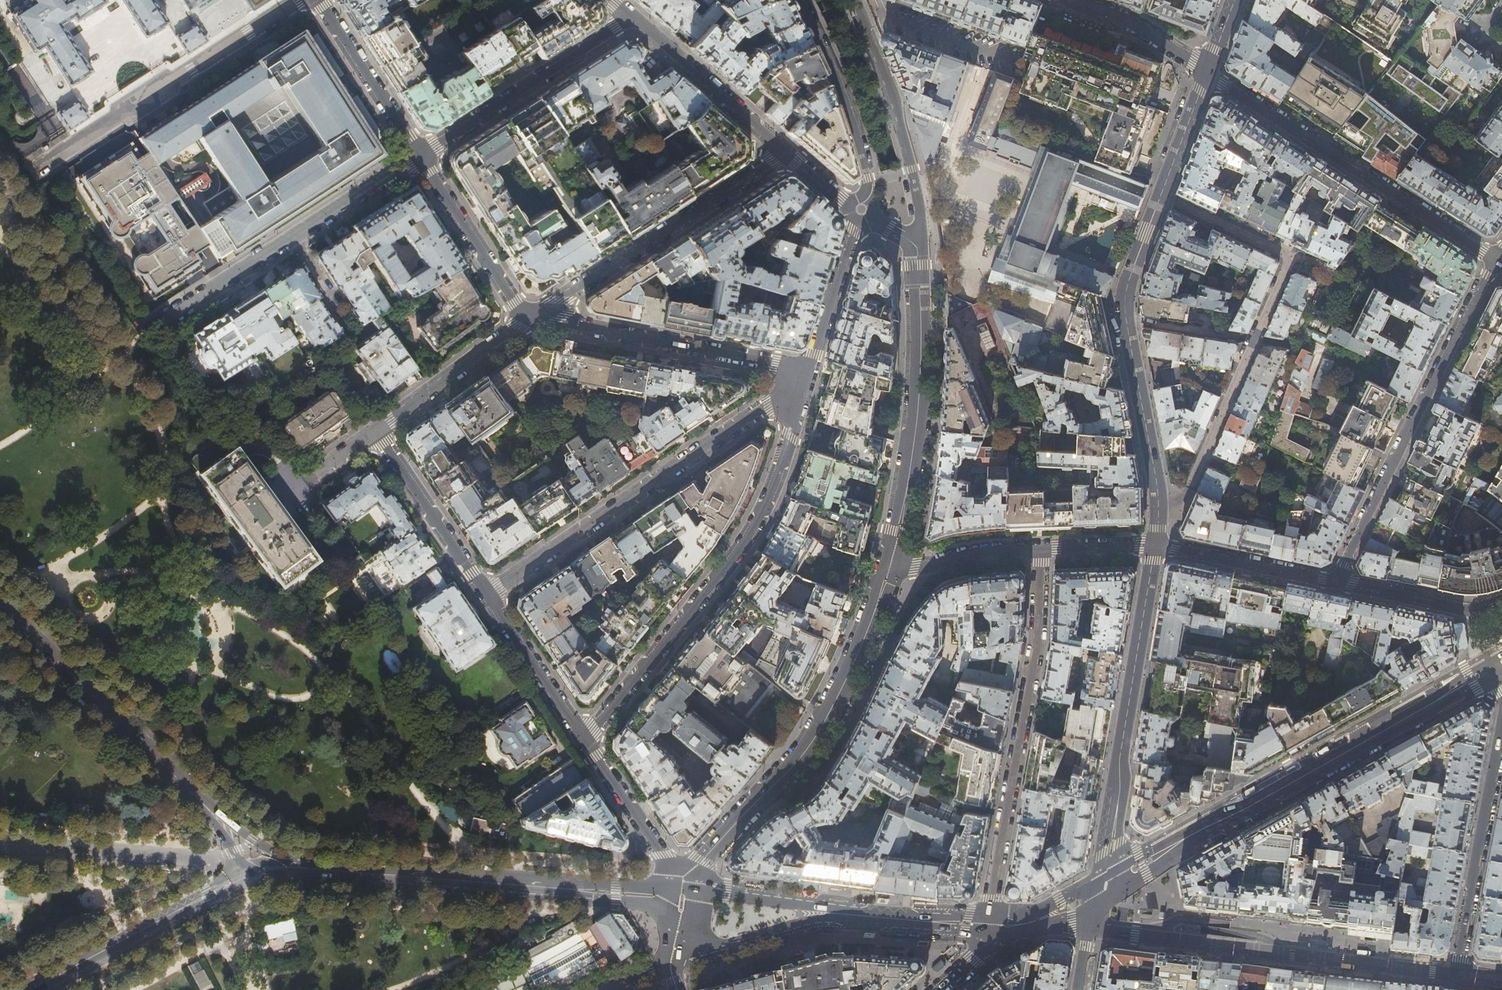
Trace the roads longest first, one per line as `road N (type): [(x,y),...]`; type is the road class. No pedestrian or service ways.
road 1 (secondary): [(1107,882),(1499,664)]
road 2 (residential): [(1159,514),(1176,507),(1188,489),(1292,256),(1160,195)]
road 3 (residential): [(809,369),(758,520),(585,739)]
road 4 (residential): [(487,594),(809,369)]
road 5 (residential): [(987,925),(1038,642),(1040,549)]
road 6 (tertiary): [(688,876),(816,737),(891,566)]
road 7 (tertiary): [(1089,927),(1456,975)]
road 8 (residential): [(1338,581),(1497,261)]
road 9 (residential): [(1206,71),(1497,261)]
road 10 (tertiary): [(1155,543),(1107,882)]
road 11 (tertiary): [(1160,195),(1123,298),(1159,514)]
road 12 (tertiary): [(891,566),(914,448),(918,248)]
road 13 (residential): [(156,325),(419,155)]
road 14 (residential): [(37,168),(298,0)]
road 15 (residential): [(532,316),(785,153)]
road 16 (tertiary): [(0,606),(214,815)]
road 17 (secondary): [(604,893),(310,868)]
road 18 (residential): [(532,316),(809,369)]
road 19 (residential): [(1501,719),(1456,975)]
road 20 (residential): [(632,17),(419,155)]
road 21 (tertiary): [(918,248),(920,204),(855,5)]
road 22 (secondary): [(243,878),(32,989)]
road 23 (tertiary): [(798,0),(866,168),(863,200)]
road 24 (residential): [(785,153),(632,17)]
road 25 (residential): [(487,594),(375,428)]
road 26 (secondary): [(879,916),(684,888)]
road 27 (residential): [(419,155),(532,316)]
road 28 (residential): [(375,428),(532,316)]
road 29 (residential): [(1155,543),(1338,581)]
road 30 (residential): [(318,0),(419,155)]
road 31 (residential): [(585,739),(487,594)]
road 32 (residential): [(688,876),(663,855),(585,739)]
road 33 (secondary): [(713,951),(827,920),(879,916)]
road 34 (residential): [(1501,599),(1461,609),(1338,581)]
road 35 (residential): [(855,5),(1006,59)]
road 36 (residential): [(809,369),(858,219)]
road 37 (residential): [(1206,71),(1127,21),(1069,0)]
road 38 (residential): [(1040,549),(891,566)]
road 39 (tertiary): [(1206,71),(1160,195)]

